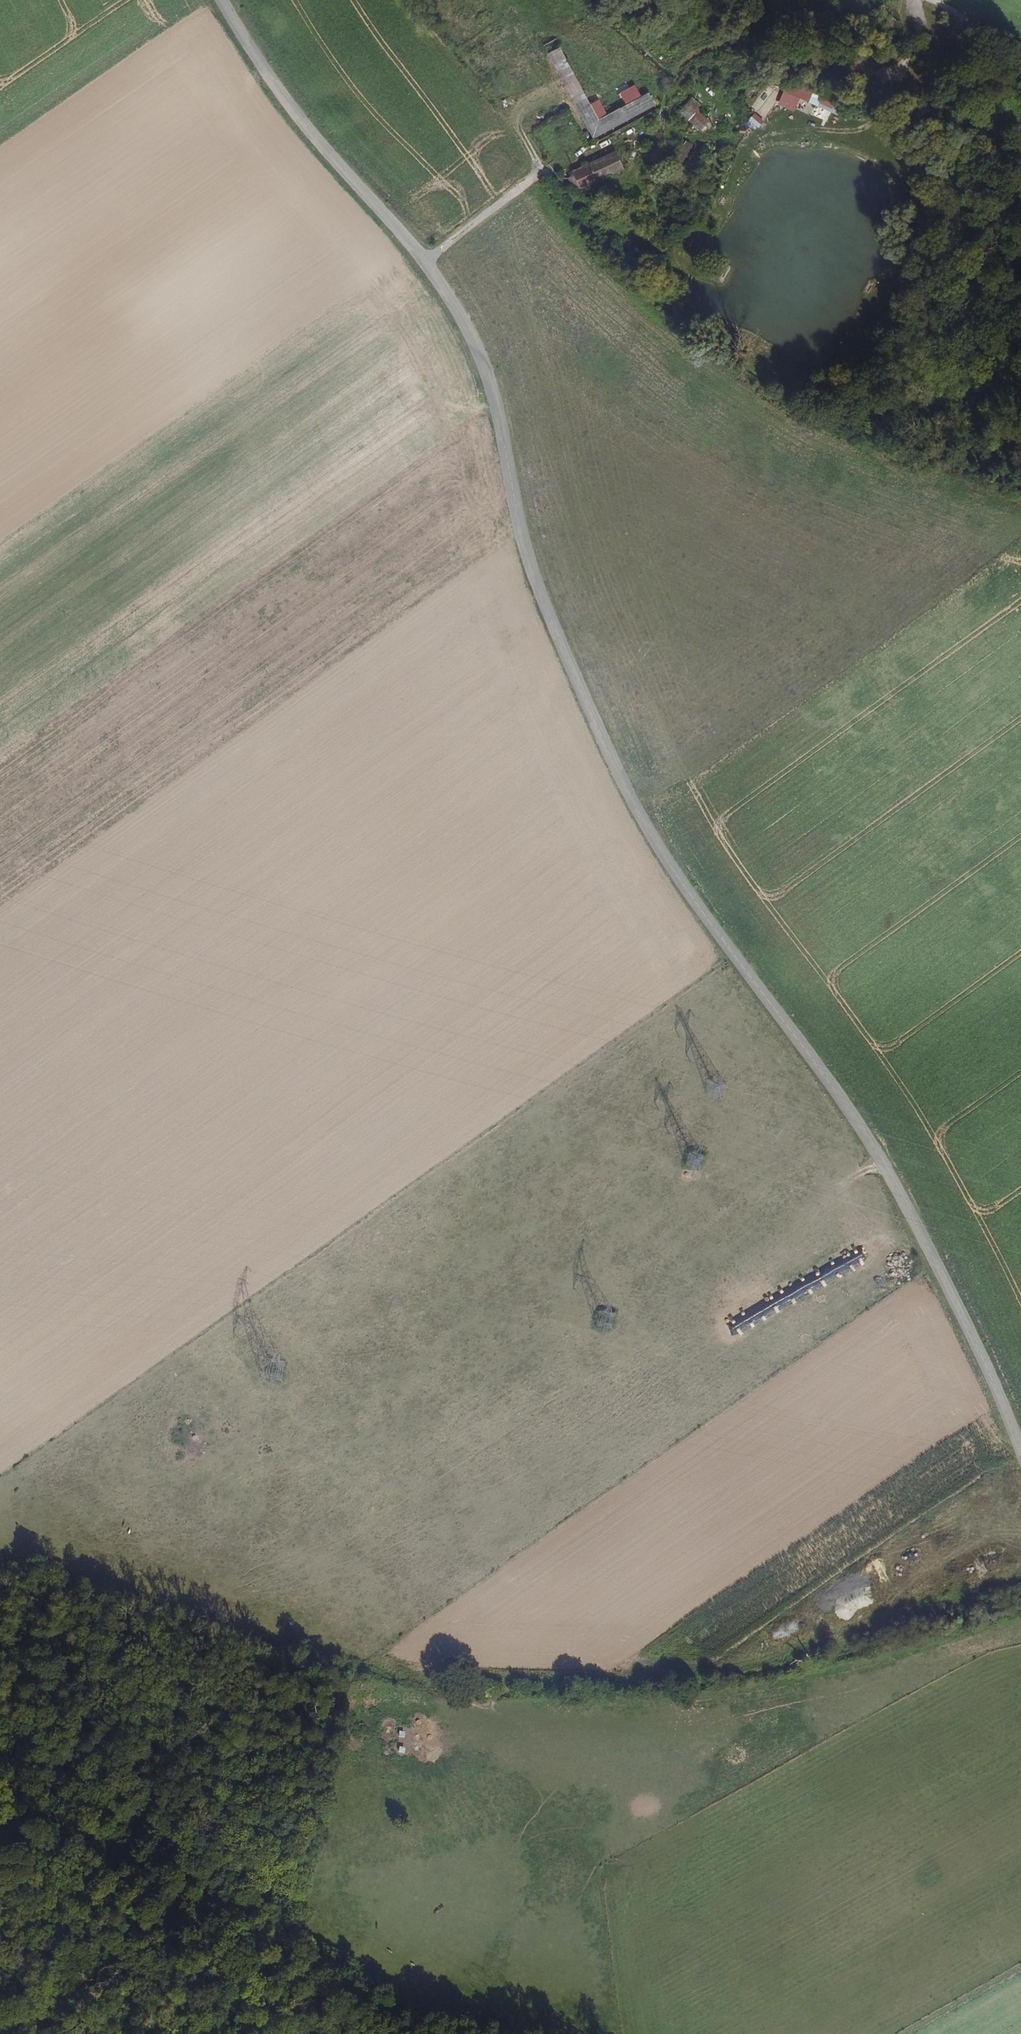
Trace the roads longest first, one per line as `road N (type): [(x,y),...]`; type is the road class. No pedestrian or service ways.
road 1 (tertiary): [(222,0),(290,106),(402,233),(464,322),(491,385),(535,576),(631,797),(710,922),(859,1122),(954,1298),(1020,1450)]
road 2 (track): [(426,262),(549,172),(603,145),(874,125),(914,42),(913,0)]

